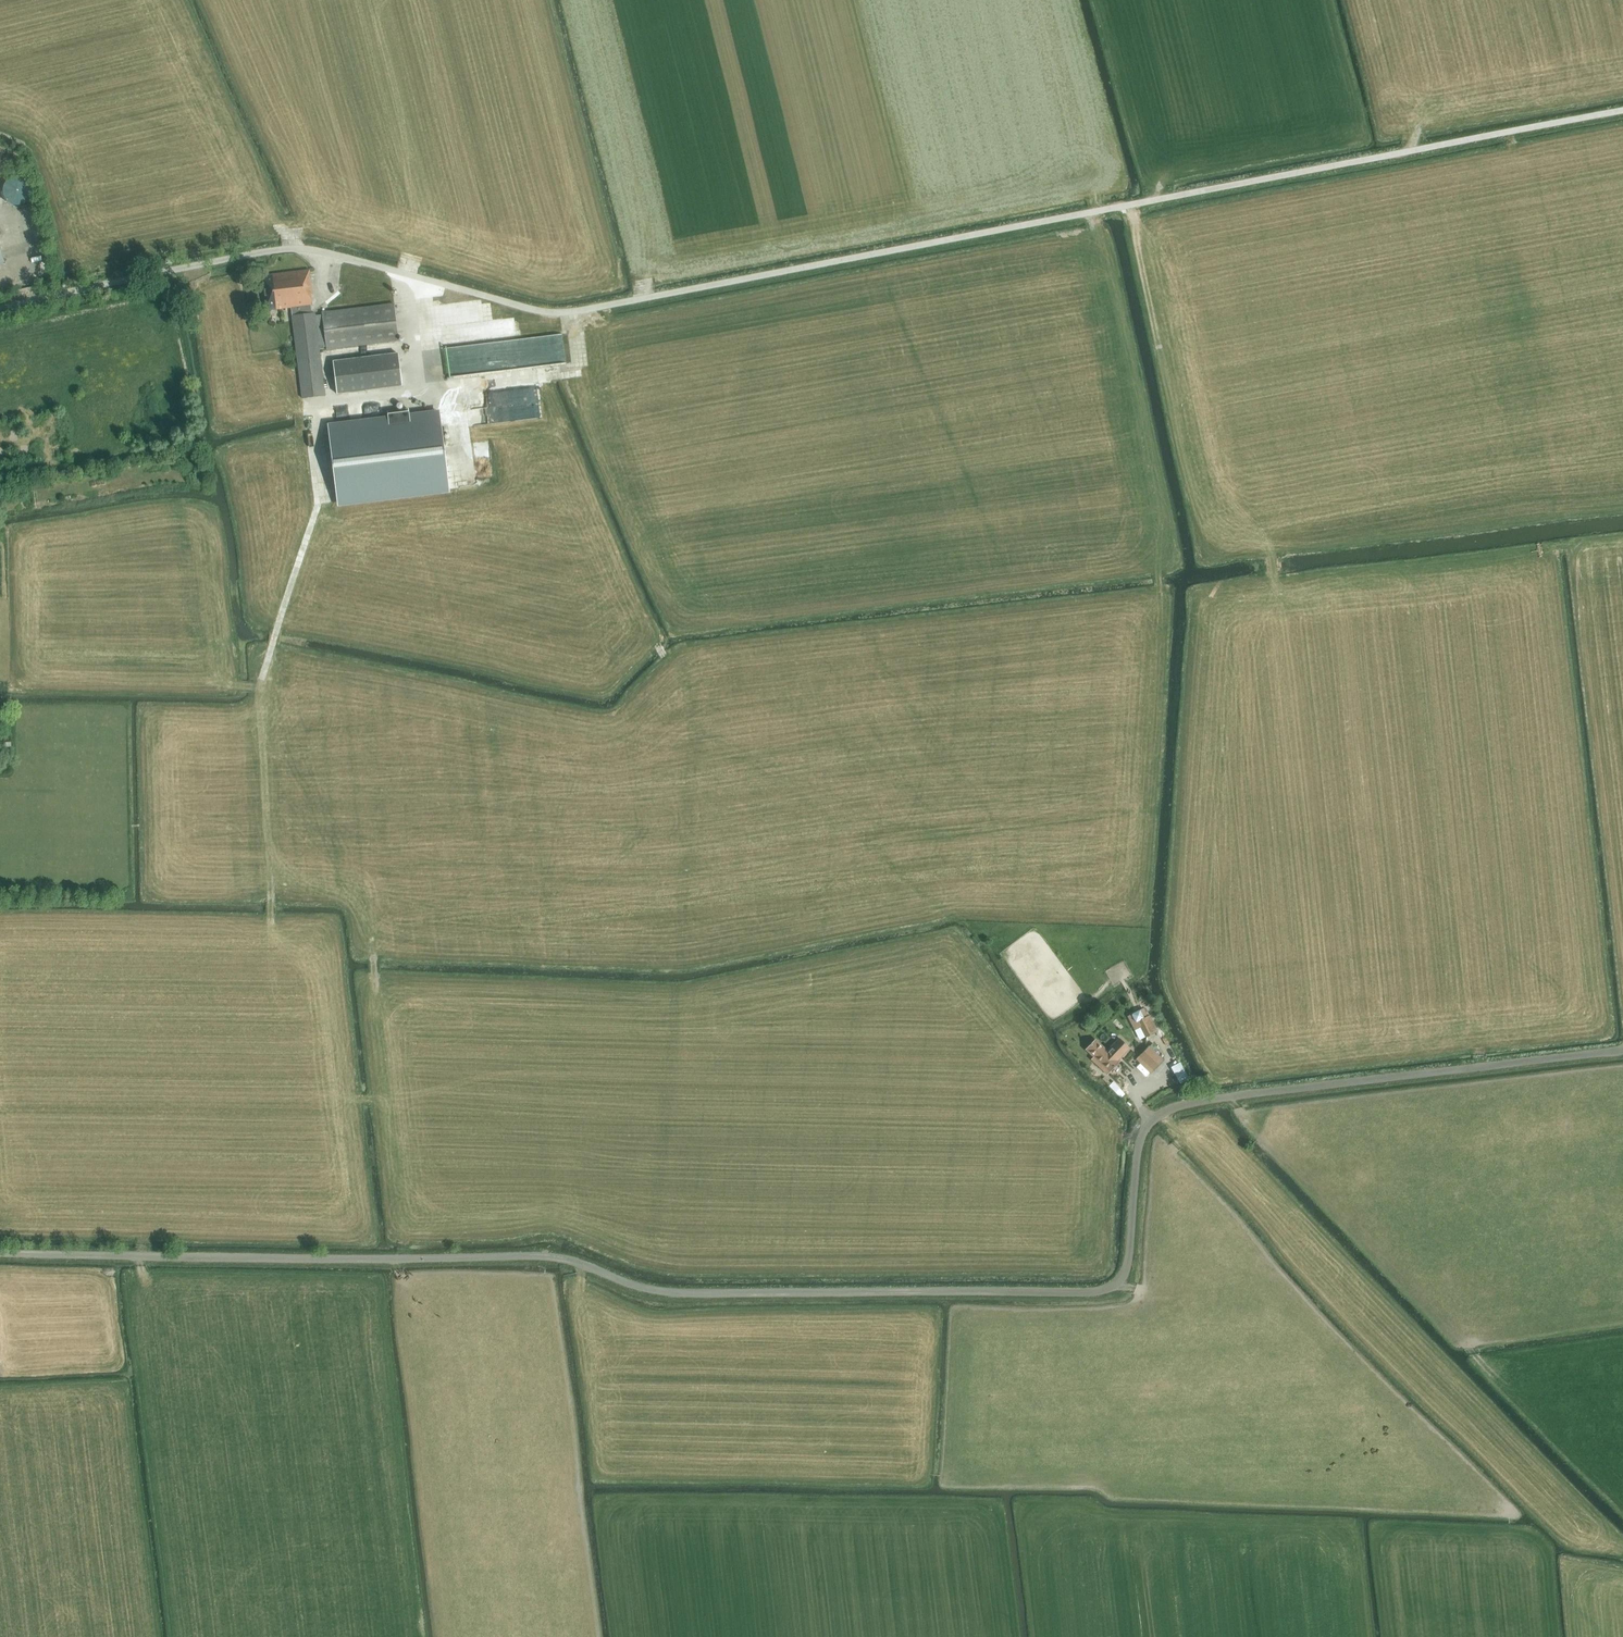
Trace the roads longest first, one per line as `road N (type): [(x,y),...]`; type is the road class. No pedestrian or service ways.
road 1 (track): [(573,312),(1622,111)]
road 2 (track): [(262,678),(319,502)]

